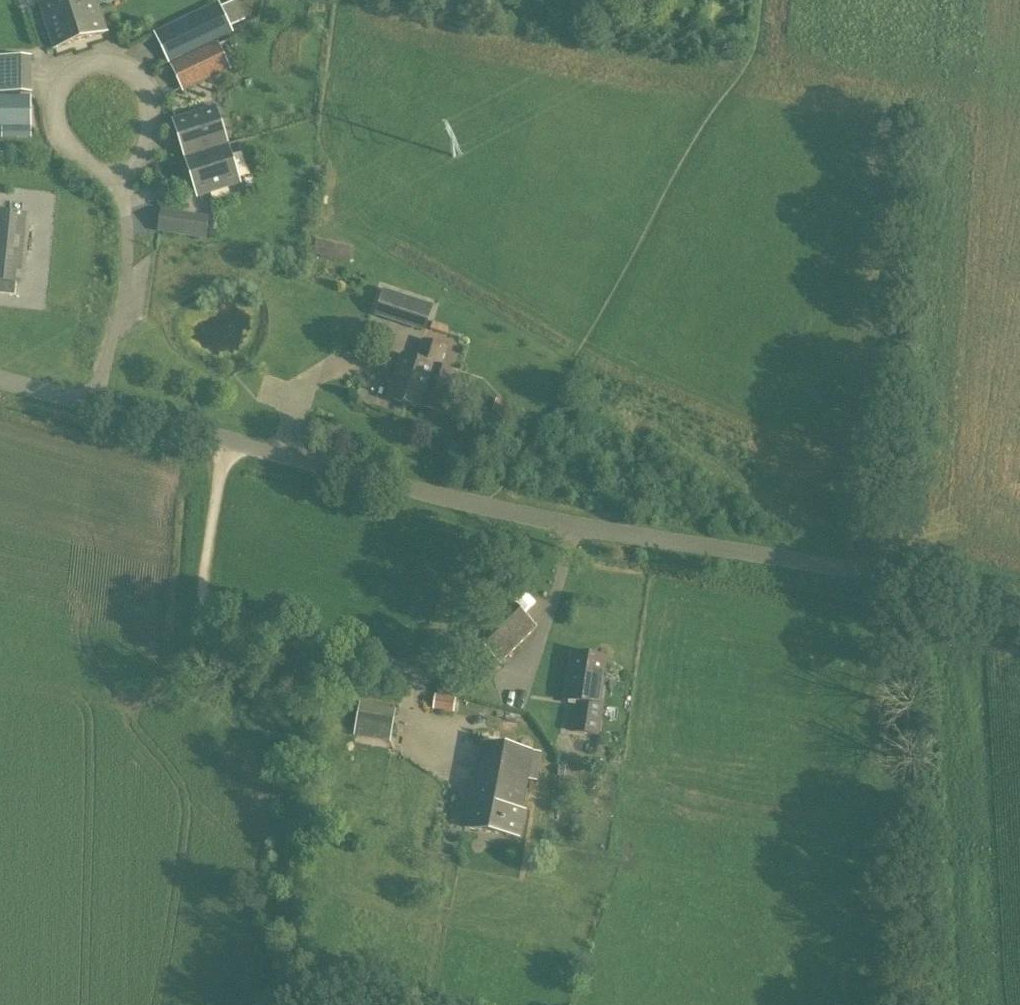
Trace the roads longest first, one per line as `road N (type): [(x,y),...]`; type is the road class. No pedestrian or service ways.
road 1 (unclassified): [(1019,603),(586,530),(0,379)]

